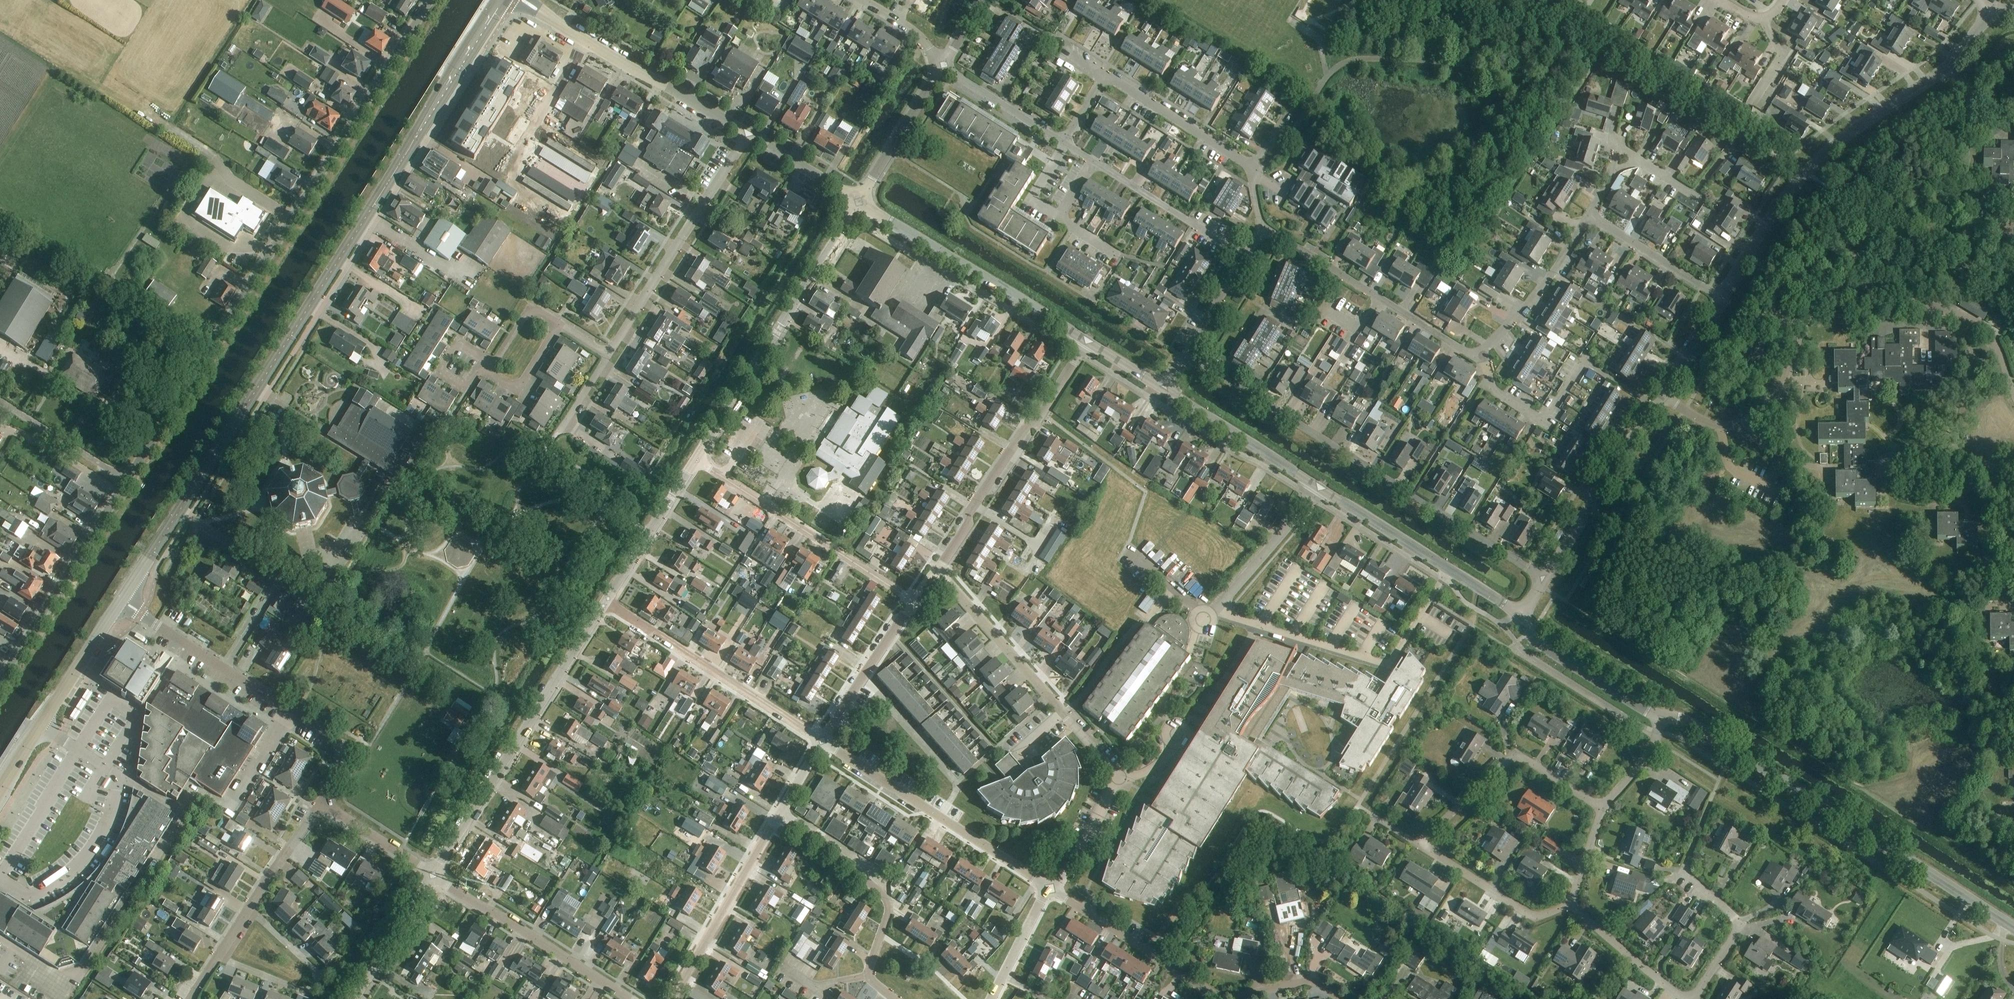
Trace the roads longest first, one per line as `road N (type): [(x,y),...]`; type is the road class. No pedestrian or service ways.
road 1 (unclassified): [(0,680),(429,0)]
road 2 (primary): [(121,600),(500,0)]
road 3 (residential): [(1544,578),(1187,352)]
road 4 (tertiary): [(1661,718),(1730,745),(2013,926)]
road 5 (unclassified): [(1722,298),(1820,156),(1951,62),(1991,17)]
road 6 (residential): [(324,809),(345,749),(121,600)]
road 7 (unclassified): [(433,875),(606,601)]
road 8 (unclassified): [(696,460),(859,202)]
road 9 (residential): [(1217,609),(1385,665),(1449,569)]
road 10 (residential): [(1116,778),(940,567)]
road 11 (residential): [(1051,890),(822,742)]
road 12 (residential): [(940,567),(1086,340)]
road 13 (tertiary): [(1086,340),(859,202)]
road 14 (residential): [(608,354),(745,134)]
road 15 (residential): [(914,600),(696,460)]
road 16 (residential): [(822,742),(606,601)]
road 17 (residential): [(1483,355),(1262,228)]
road 18 (residential): [(894,998),(869,975),(888,912),(884,897),(871,875),(780,812)]
road 19 (residential): [(1653,406),(1590,365),(1579,367),(1543,418),(1490,387),(1483,355)]
road 20 (residential): [(1262,228),(1251,166),(1105,75)]
road 21 (unclassified): [(631,998),(433,875)]
road 22 (residential): [(1421,844),(1514,756),(1603,807)]
road 23 (residential): [(1708,809),(1687,858),(1687,879),(1728,909),(1736,925),(1693,998)]
road 24 (residential): [(671,998),(780,812)]
road 25 (residential): [(249,907),(317,971),(315,982),(302,991),(218,957)]
road 26 (unclassified): [(1544,578),(1653,406)]
road 27 (residential): [(1216,996),(1051,890)]
road 28 (tertiary): [(745,134),(586,41)]
road 29 (tertiary): [(1320,488),(1165,389)]
road 30 (residential): [(1589,214),(1532,303),(1483,355)]
road 31 (tertiary): [(1661,718),(1539,645),(1519,617)]
road 32 (residential): [(1244,255),(1095,161)]
road 33 (residential): [(1570,903),(1538,917),(1421,844)]
road 34 (residential): [(822,742),(914,600)]
road 35 (unclassified): [(606,601),(696,460)]
road 36 (residential): [(1217,609),(1320,488)]
road 37 (residential): [(1722,298),(1589,214)]
road 38 (unclassified): [(859,202),(939,68)]
road 39 (tertiary): [(1449,569),(1320,488)]
road 40 (primary): [(40,726),(121,600)]
road 41 (residential): [(1685,998),(1570,903)]
road 42 (unclassified): [(354,998),(433,875)]
road 43 (residential): [(1065,140),(939,68)]
road 44 (residential): [(560,324),(530,308),(492,364),(510,386),(523,382)]
road 45 (tertiary): [(859,202),(745,134)]
road 46 (residential): [(1342,998),(1307,981),(1216,996)]
road 47 (residential): [(1051,890),(1077,858),(1116,778)]
road 48 (unclassified): [(1653,406),(1722,298)]
road 49 (residential): [(433,875),(324,809)]
road 50 (residential): [(990,998),(1051,890)]
road 51 (residential): [(249,907),(324,809)]

